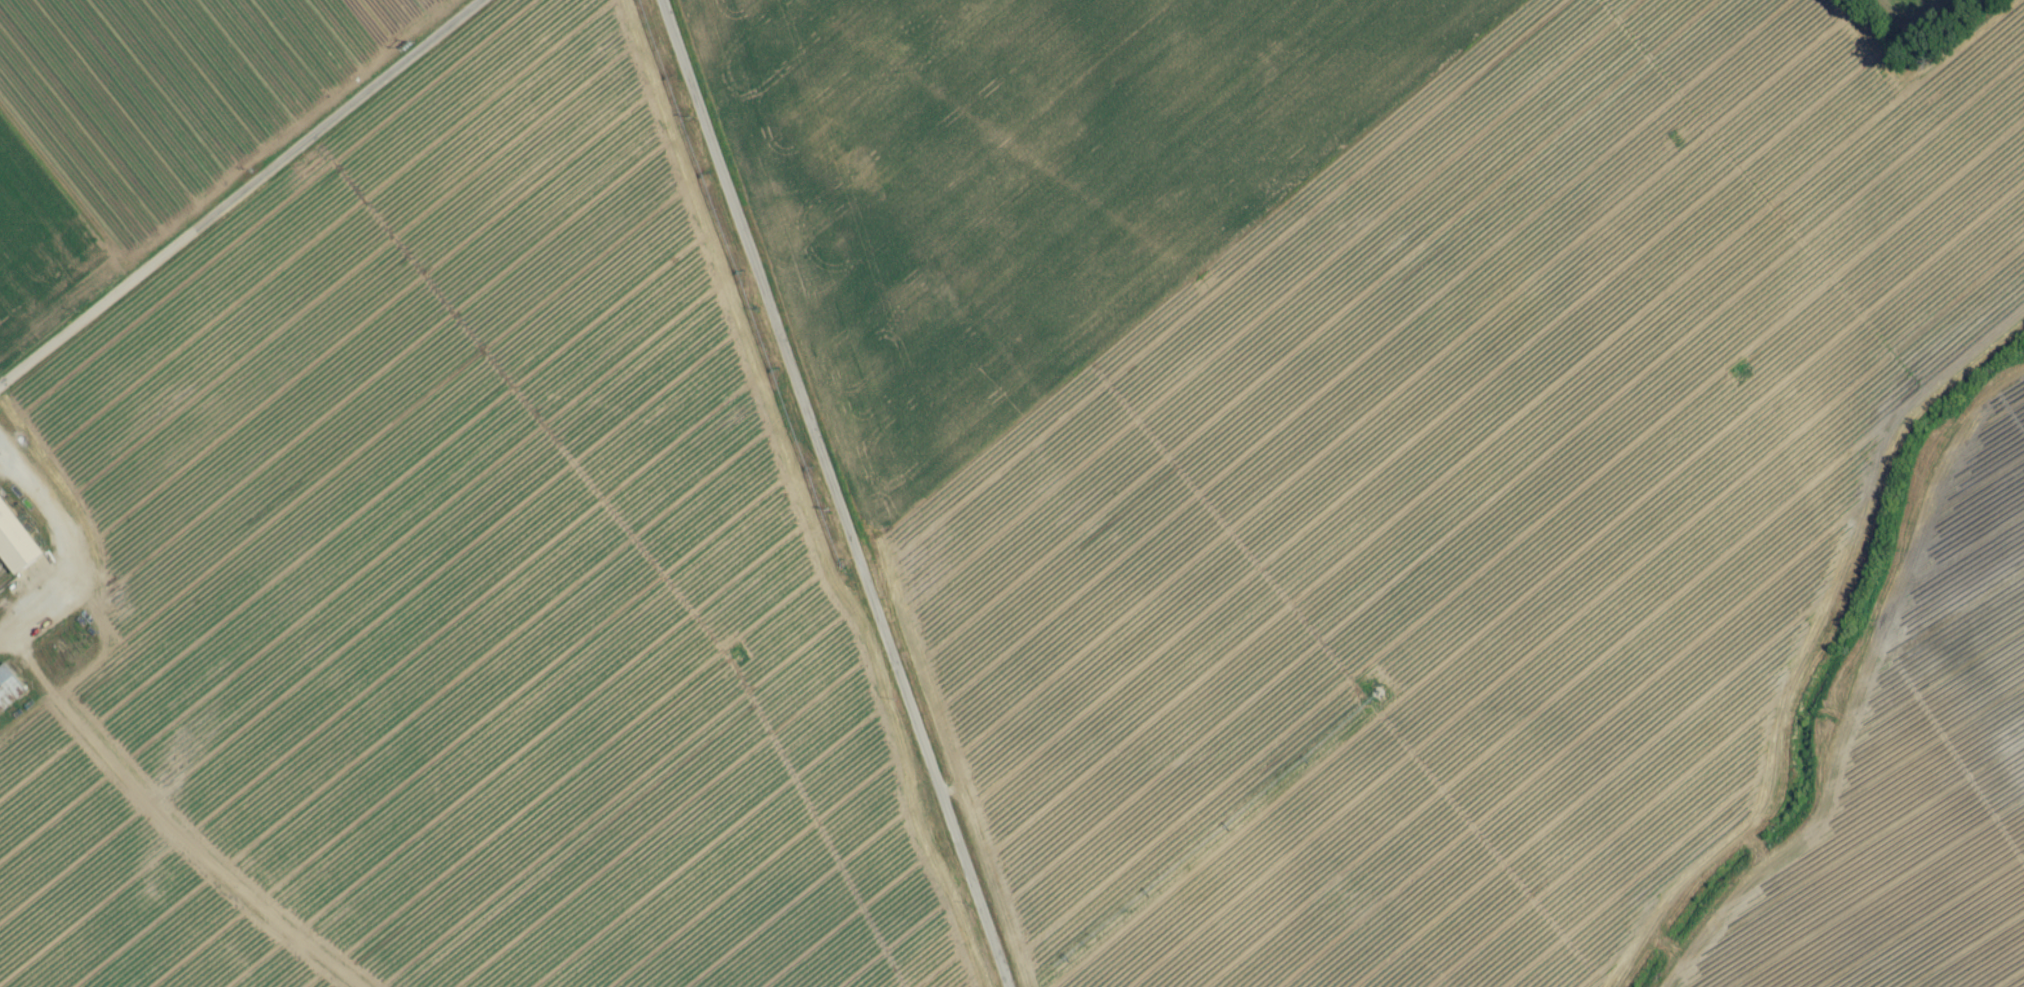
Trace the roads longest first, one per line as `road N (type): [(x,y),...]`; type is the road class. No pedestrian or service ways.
road 1 (residential): [(1001,986),(803,405),(781,383),(661,0)]
road 2 (residential): [(0,384),(495,0)]

